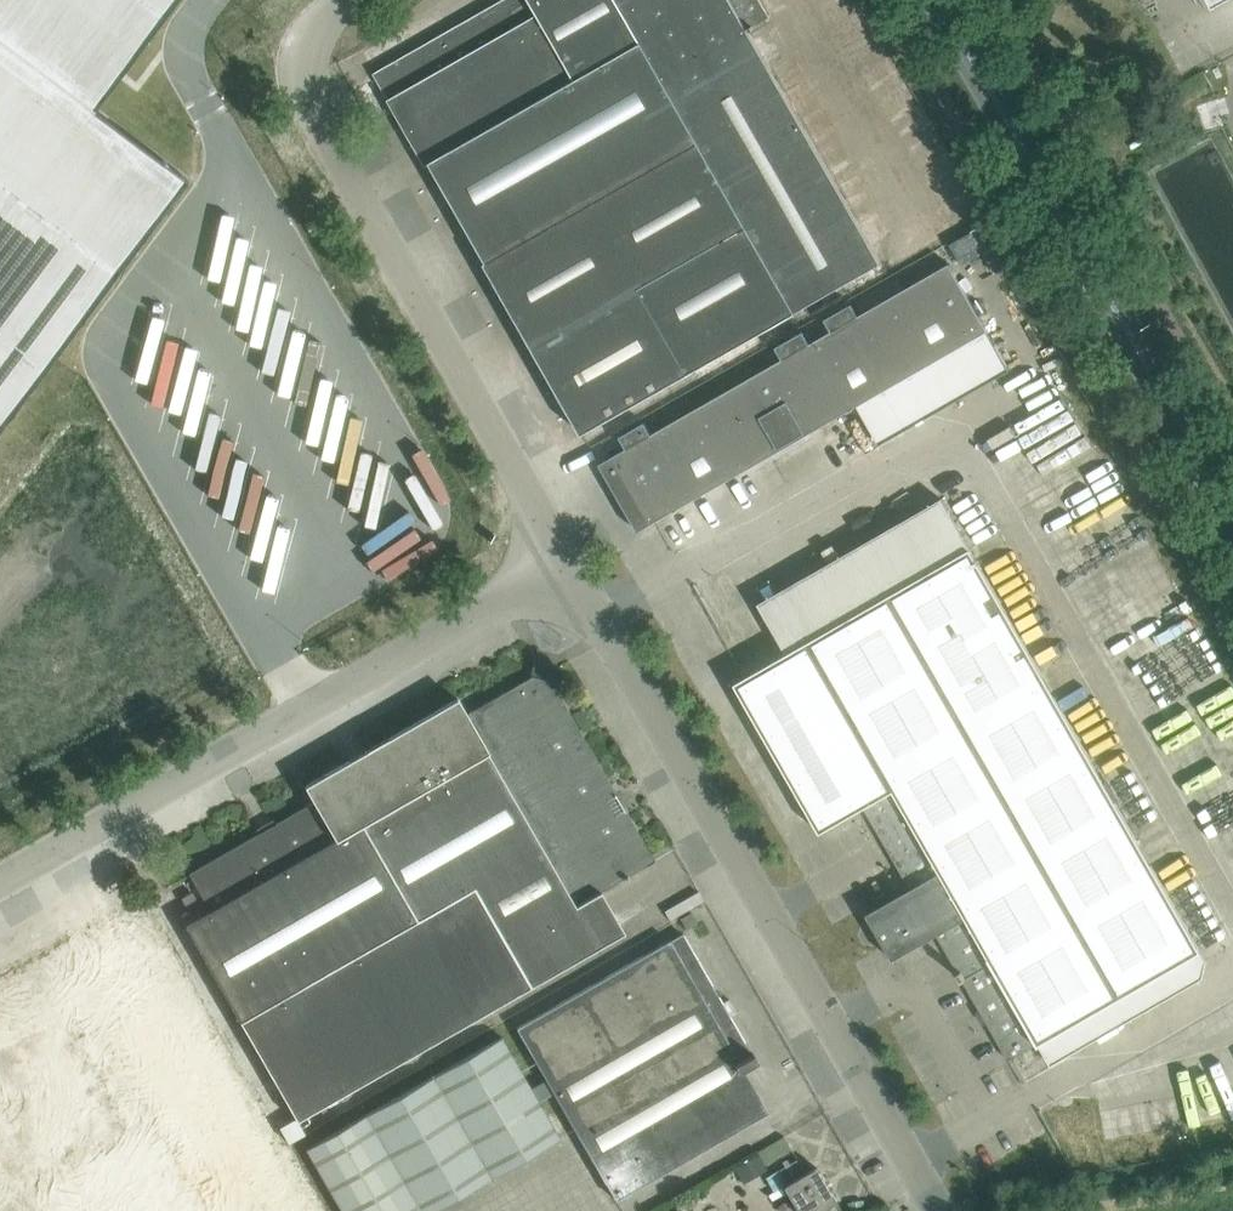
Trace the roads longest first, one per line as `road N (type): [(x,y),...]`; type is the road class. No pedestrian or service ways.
road 1 (unclassified): [(936,1210),(571,565)]
road 2 (unclassified): [(0,873),(571,565)]
road 3 (unclassified): [(571,565),(317,80),(331,21),(355,0)]
road 4 (secondary): [(1232,519),(938,0)]

